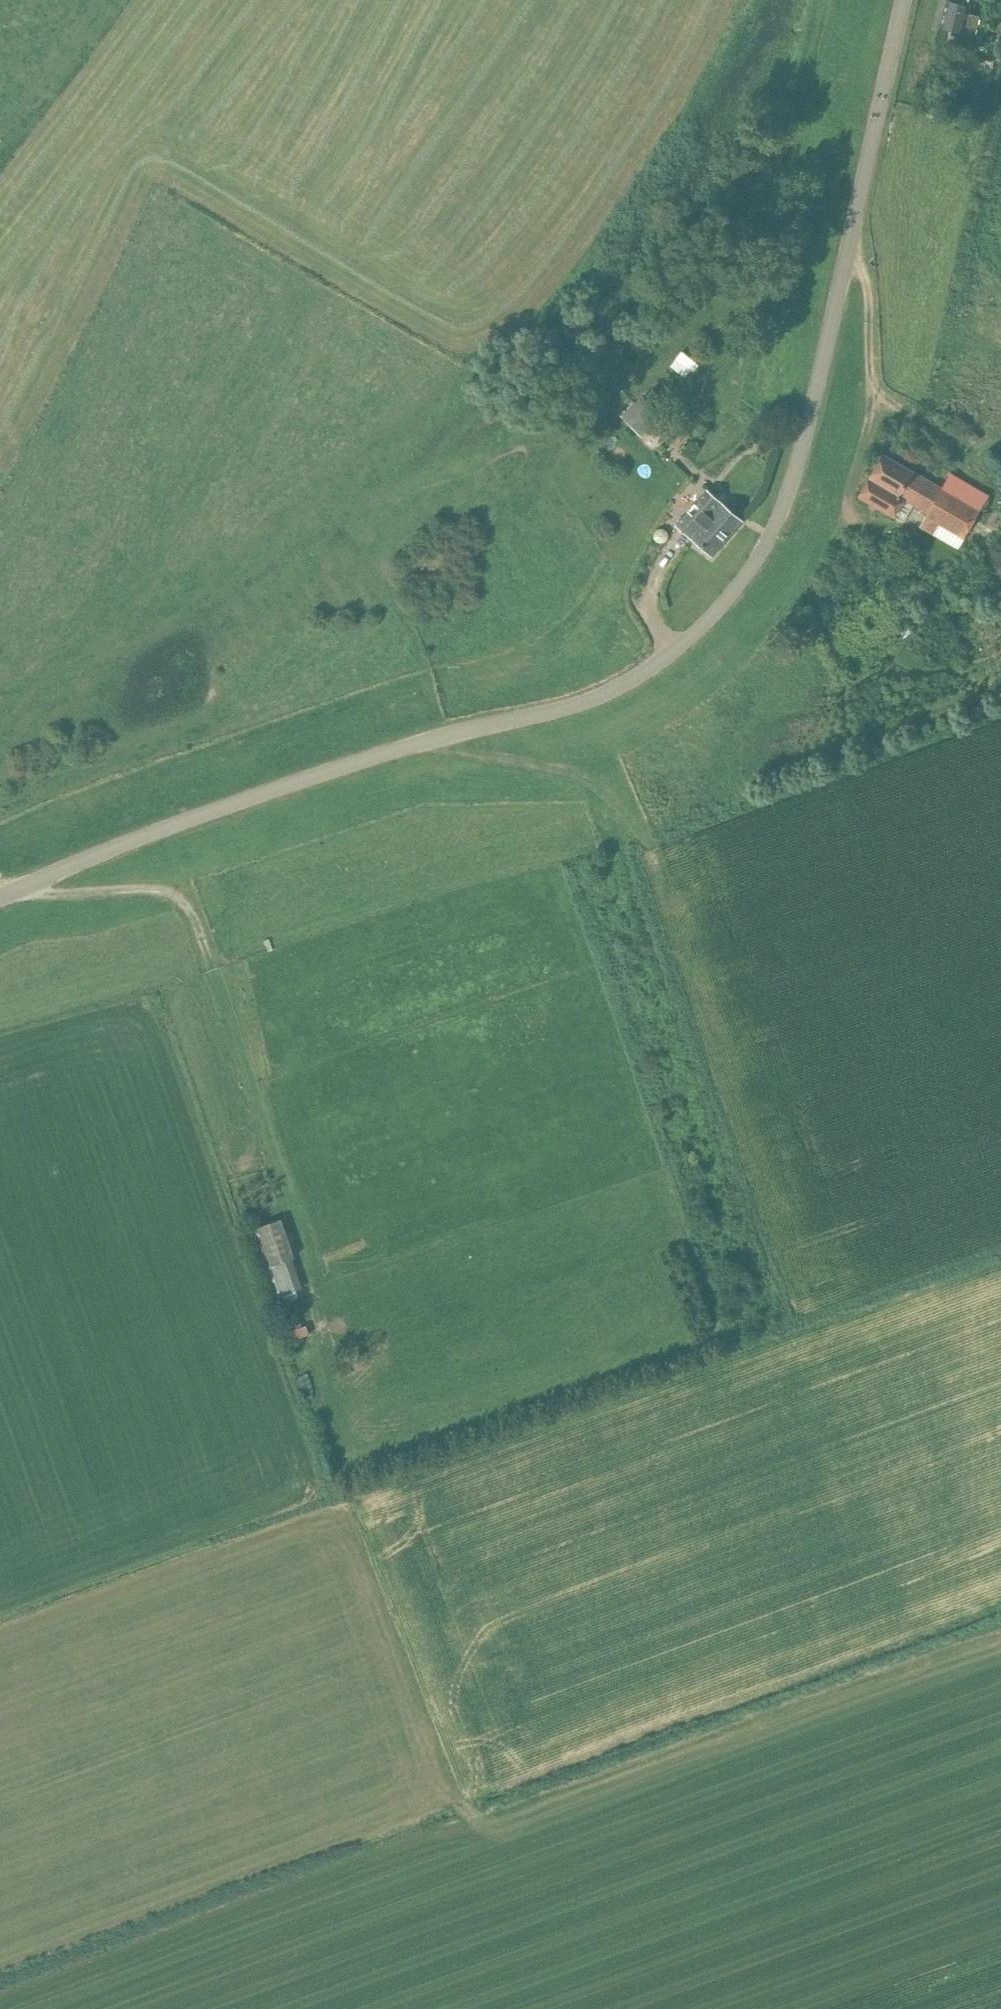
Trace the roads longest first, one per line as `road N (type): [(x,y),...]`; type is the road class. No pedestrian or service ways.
road 1 (unclassified): [(0,897),(220,807),(605,694),(704,624),(748,573),(790,485),(905,0)]
road 2 (track): [(428,740),(575,770),(613,797),(645,849)]
road 3 (track): [(845,261),(867,284),(873,383),(937,431)]

